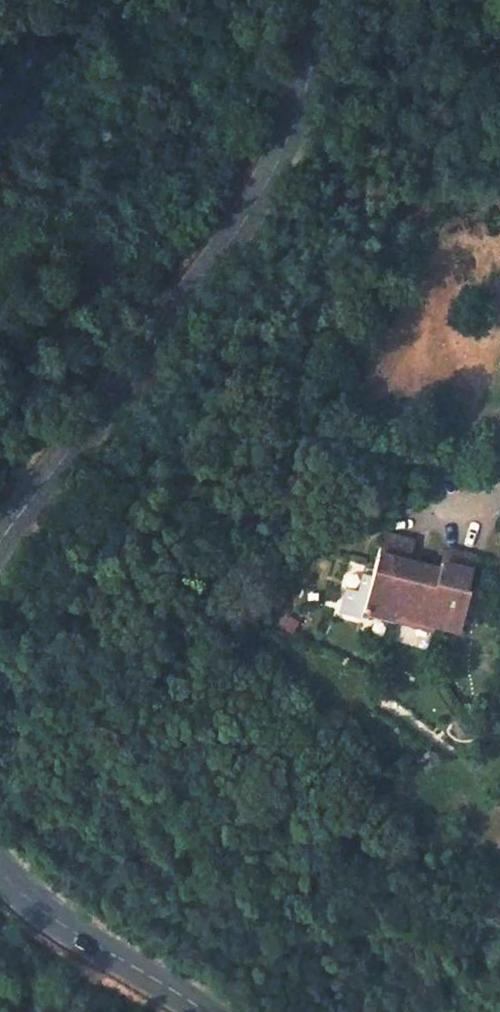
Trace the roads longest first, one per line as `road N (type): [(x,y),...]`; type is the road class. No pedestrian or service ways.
road 1 (secondary): [(314,0),(307,54),(278,149),(134,370),(0,544)]
road 2 (secondary): [(0,870),(44,912),(207,1011)]

